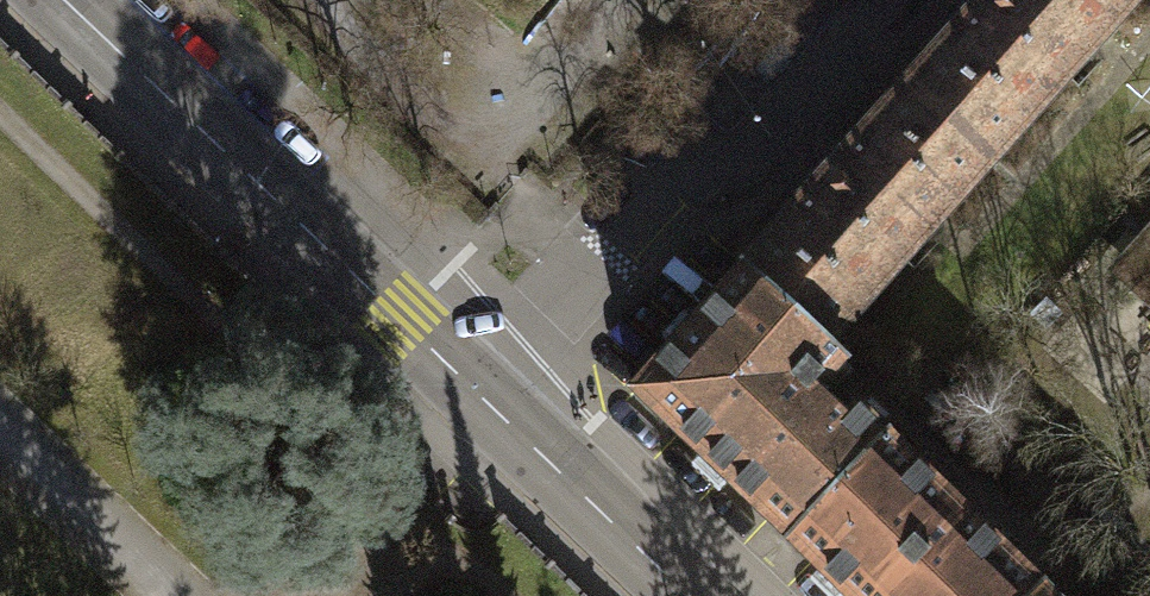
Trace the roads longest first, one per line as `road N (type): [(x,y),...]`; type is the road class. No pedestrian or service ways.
road 1 (tertiary): [(60,0),(487,404)]
road 2 (residential): [(487,404),(862,0)]
road 3 (tertiary): [(487,404),(687,595)]

